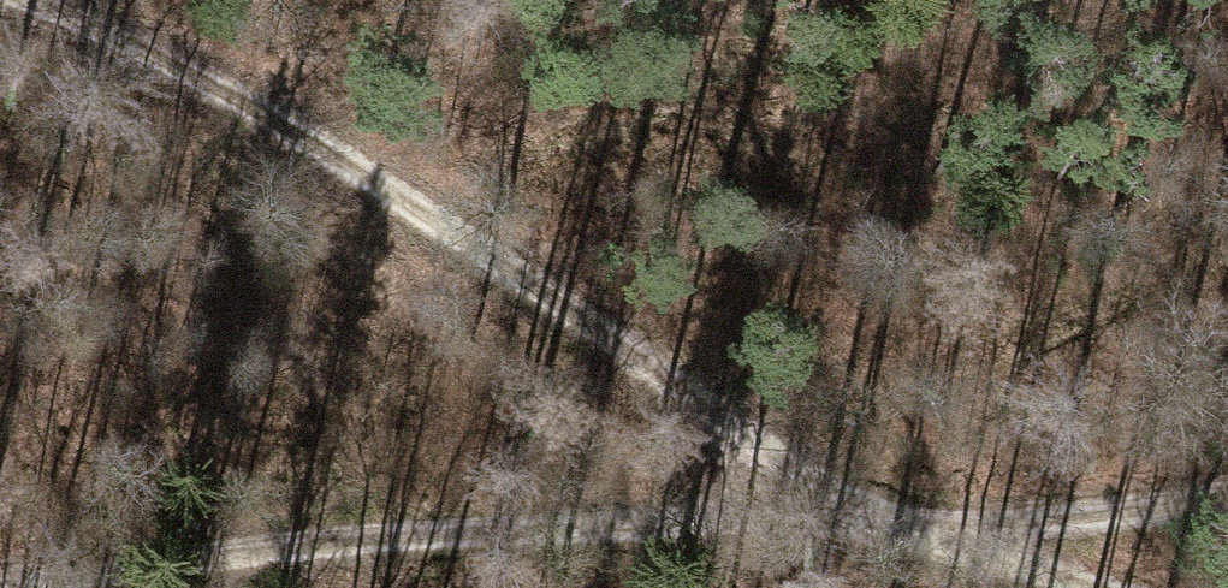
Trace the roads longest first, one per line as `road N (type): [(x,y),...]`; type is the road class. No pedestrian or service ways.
road 1 (track): [(0,580),(326,548),(871,519),(1227,485)]
road 2 (track): [(28,0),(242,97),(871,519),(1048,587)]

